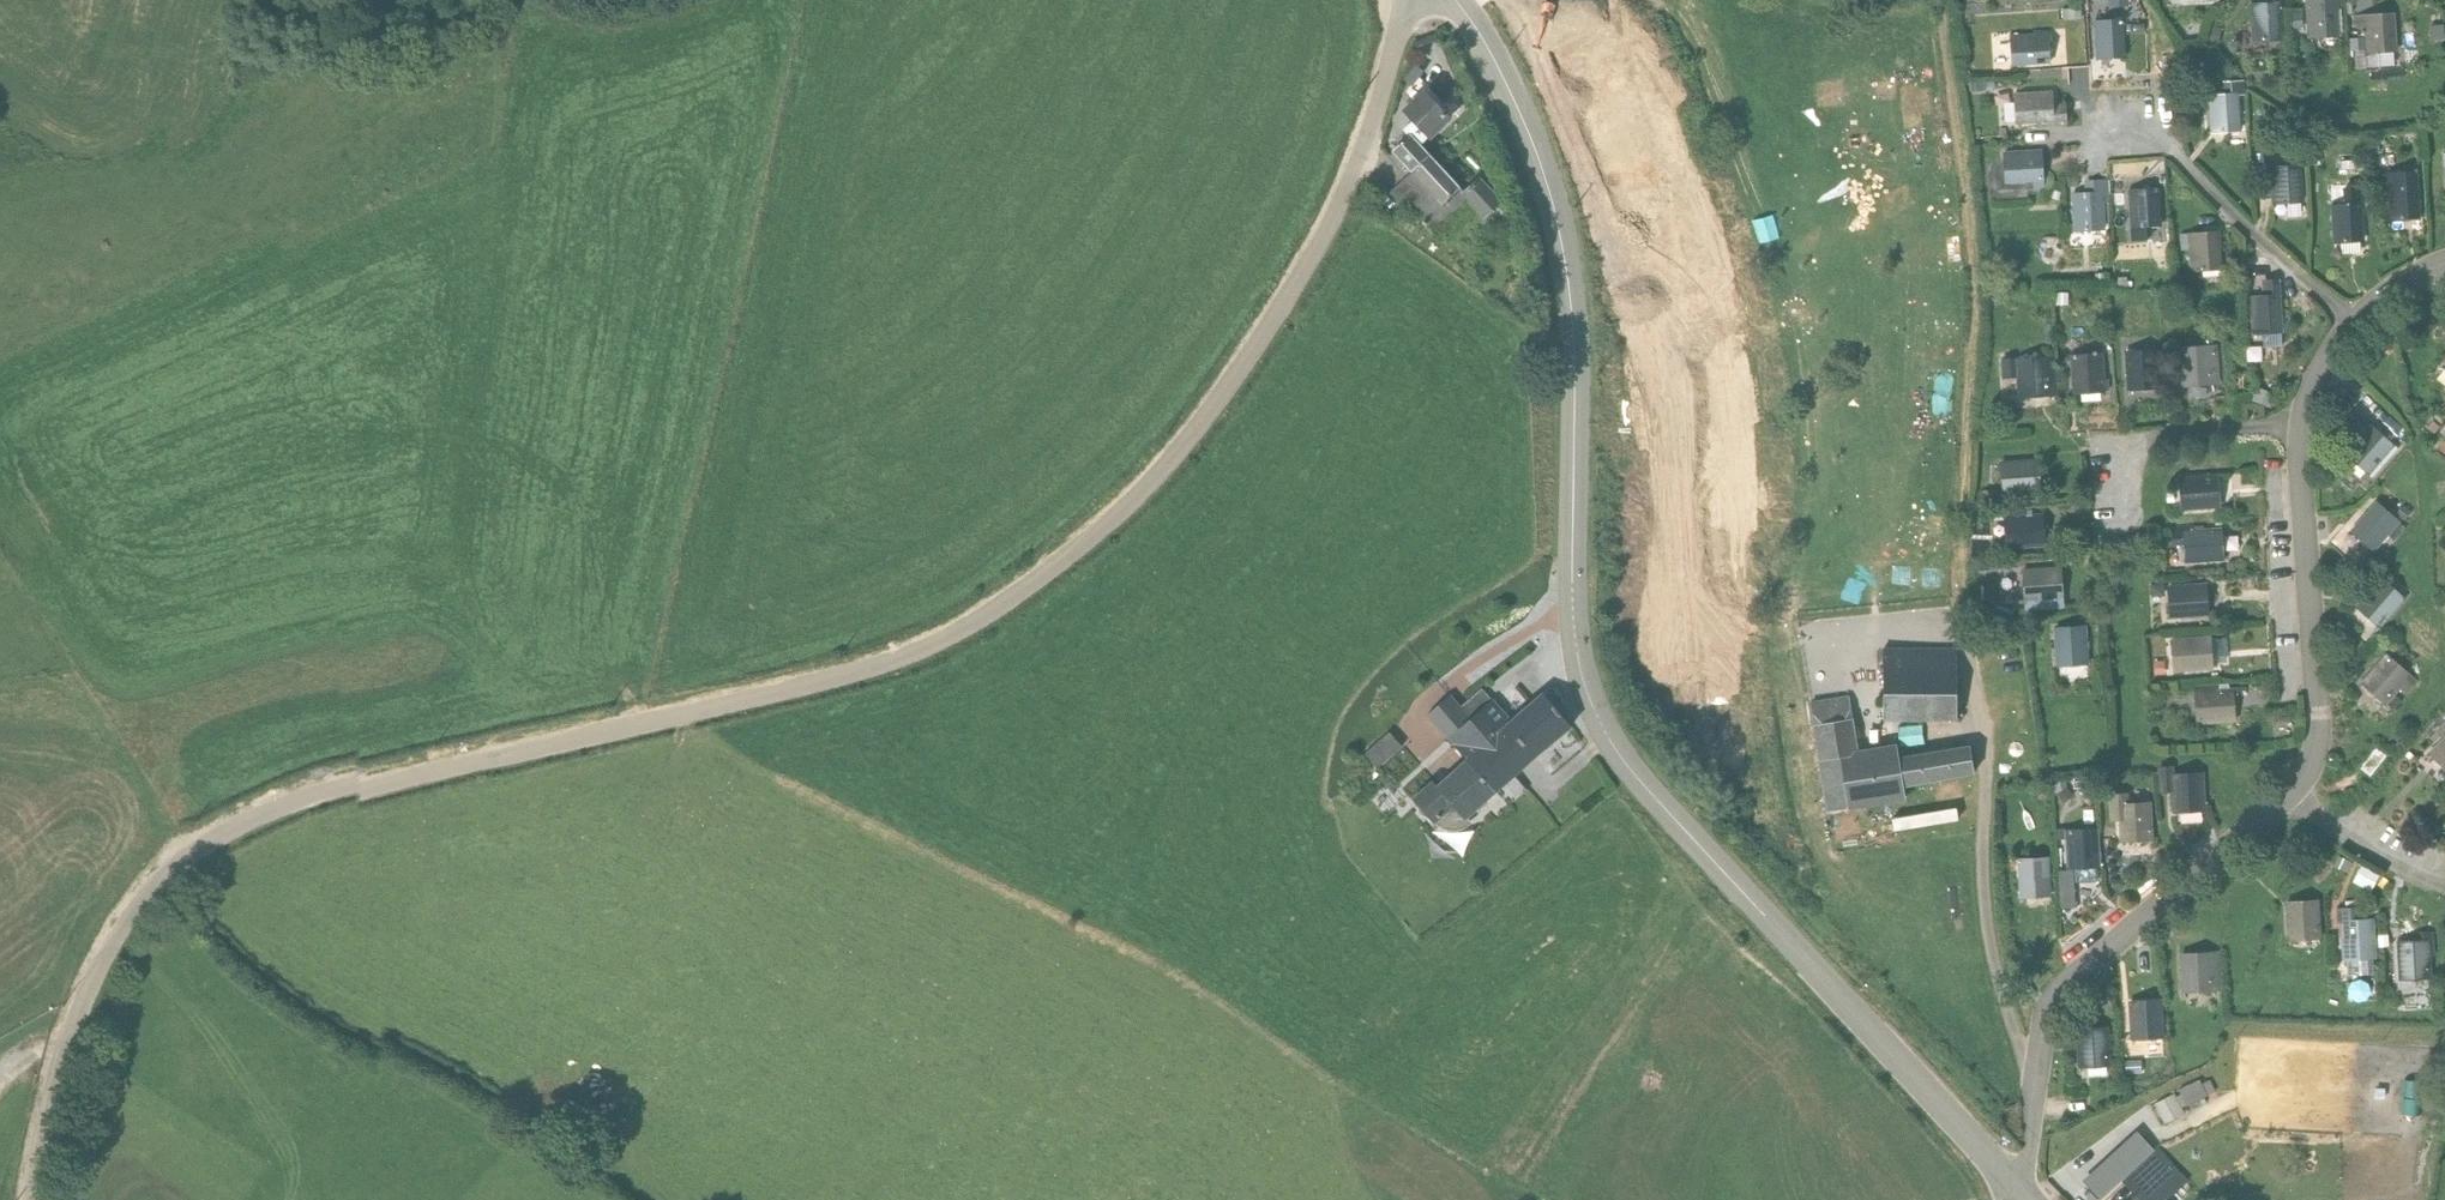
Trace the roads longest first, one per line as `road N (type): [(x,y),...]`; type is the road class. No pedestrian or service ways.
road 1 (unclassified): [(1406,0),(1363,139),(1314,245),(1259,340),(1123,515),(980,624),(898,663),(587,746),(391,788),(292,817),(220,857),(149,925),(120,967),(54,1148),(48,1199)]
road 2 (tertiary): [(1453,0),(1530,160),(1554,249),(1572,355),(1568,633),(1604,755),(2012,1199)]
road 3 (residential): [(2034,1116),(1991,966),(1983,782),(1964,624)]
road 4 (residential): [(2034,1116),(2055,1008),(2292,807)]
road 5 (residential): [(2292,807),(2311,782),(2322,723),(2299,438)]
road 6 (residential): [(2358,322),(2168,155),(2111,127)]
road 7 (residential): [(2299,438),(2197,439),(2149,449),(2124,472),(2124,505)]
road 8 (residential): [(2292,807),(2444,899)]
road 9 (residential): [(2299,438),(2317,385),(2358,322)]

